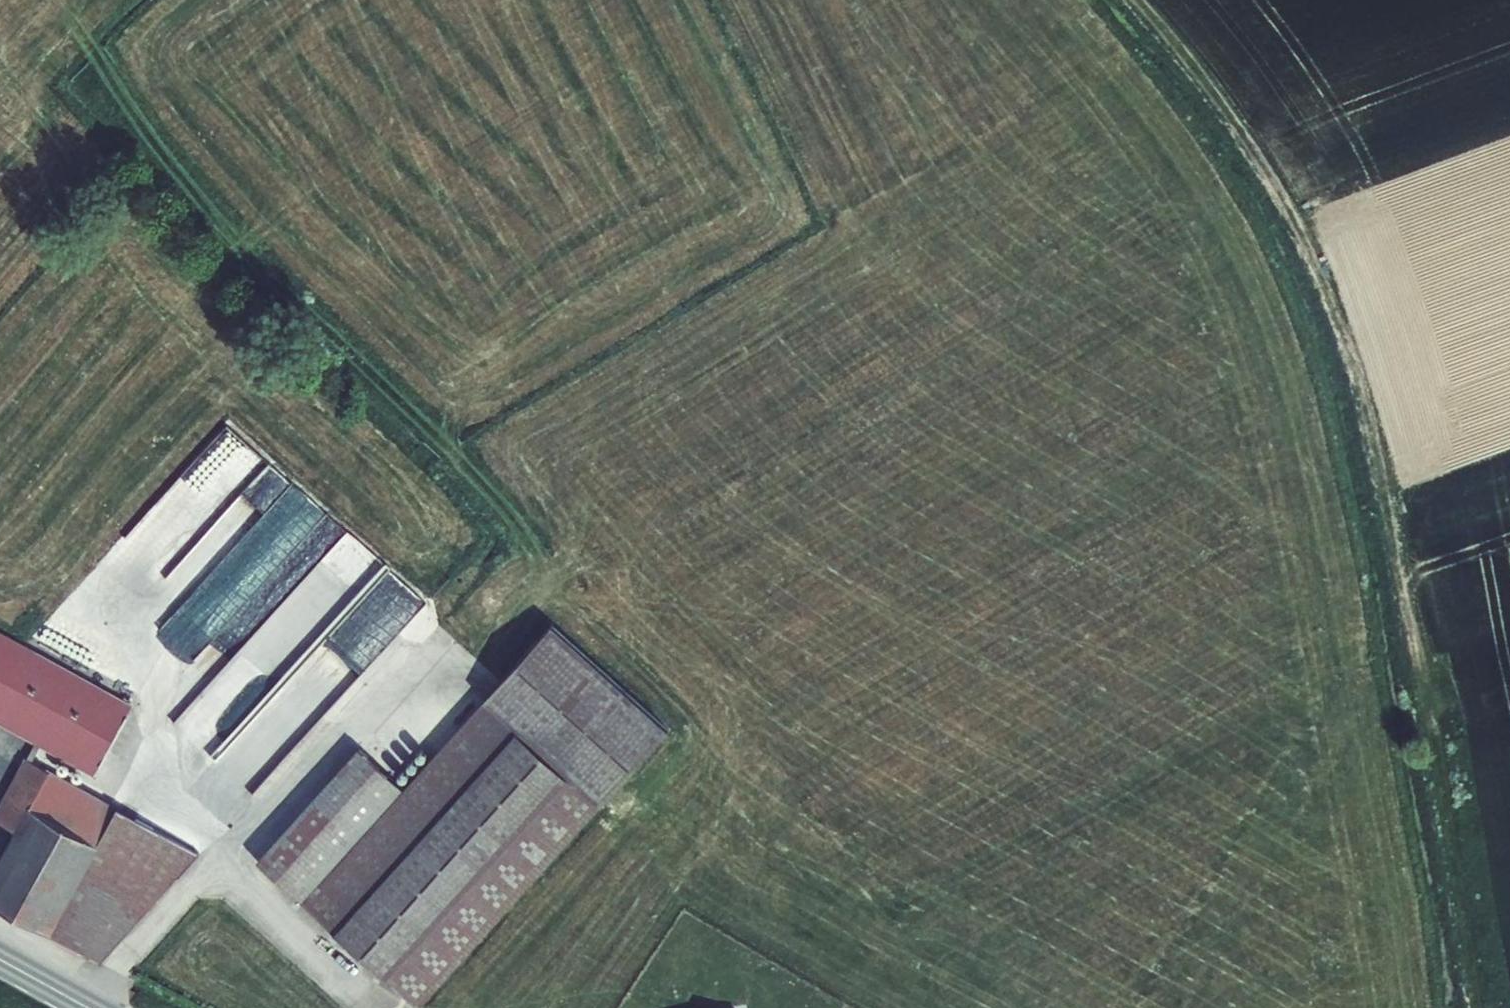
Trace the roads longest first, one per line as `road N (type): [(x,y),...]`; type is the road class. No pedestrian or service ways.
road 1 (track): [(1434,741),(1379,470),(1311,256),(1252,147),(1136,0)]

